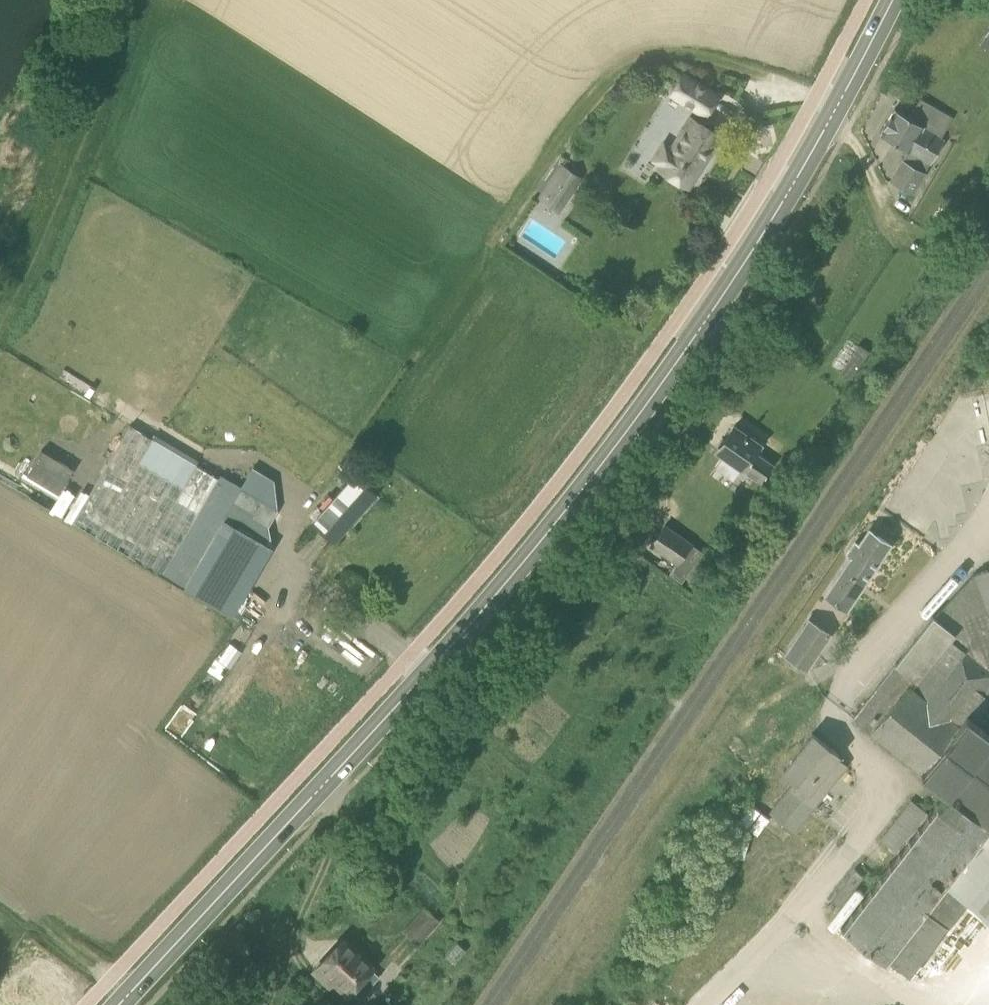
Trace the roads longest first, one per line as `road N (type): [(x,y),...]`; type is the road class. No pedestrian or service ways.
road 1 (secondary): [(114,1004),(453,642),(587,480),(722,293),(888,0)]
road 2 (track): [(495,235),(590,102),(628,68),(693,60),(773,80)]

